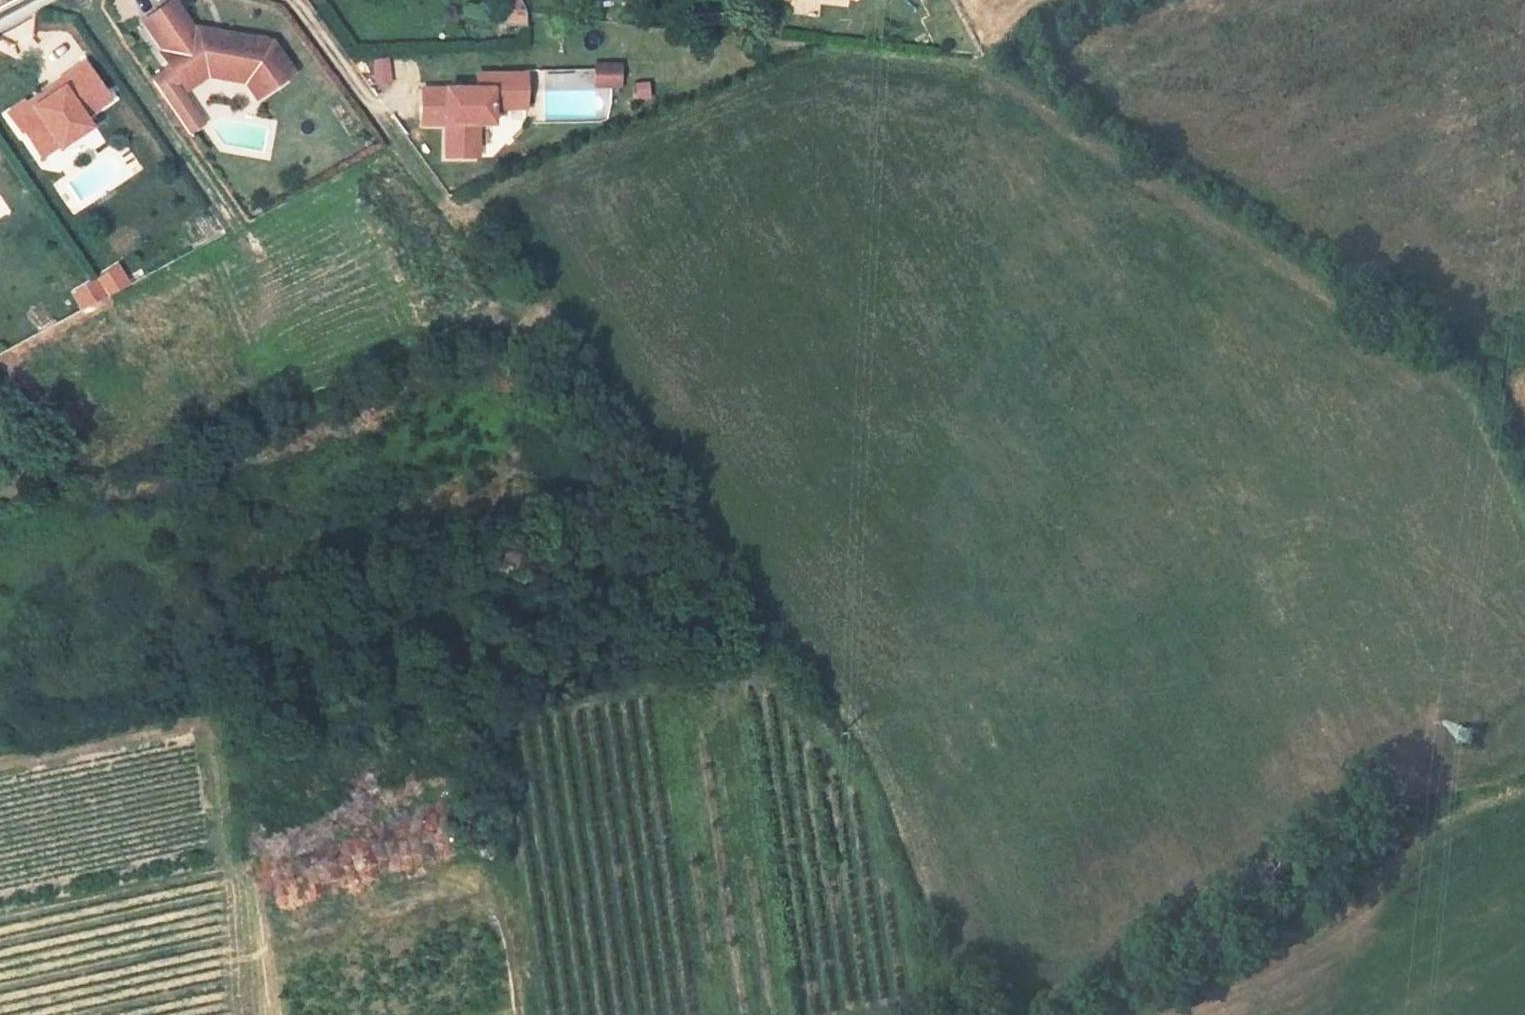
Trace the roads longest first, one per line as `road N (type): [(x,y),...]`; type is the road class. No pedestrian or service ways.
road 1 (residential): [(397,135),(297,0)]

